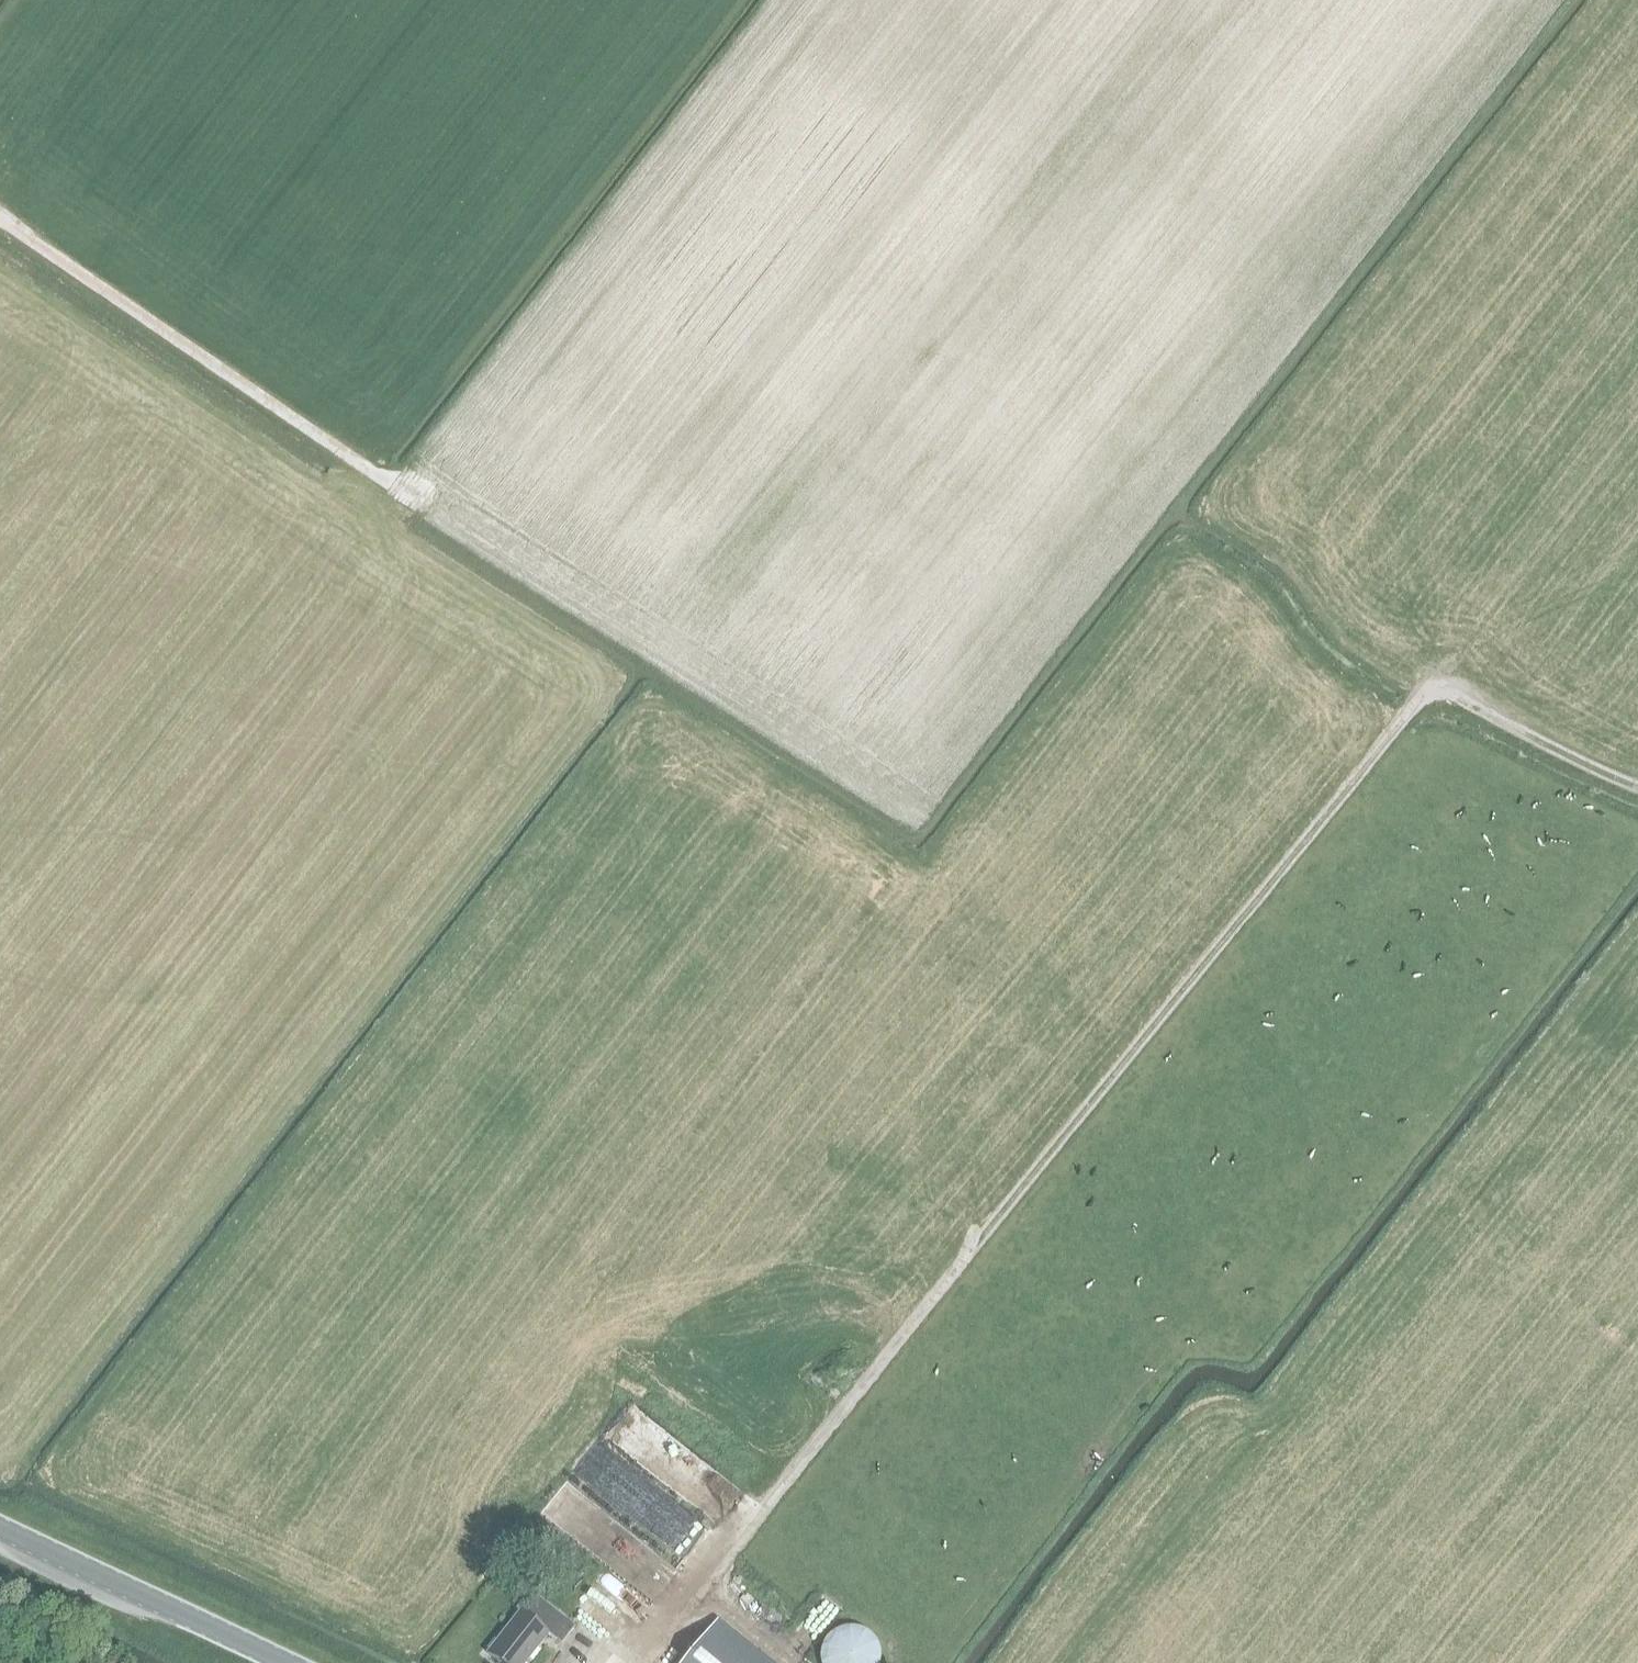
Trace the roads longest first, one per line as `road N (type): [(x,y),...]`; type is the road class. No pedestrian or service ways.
road 1 (secondary): [(291,1662),(0,1525)]

